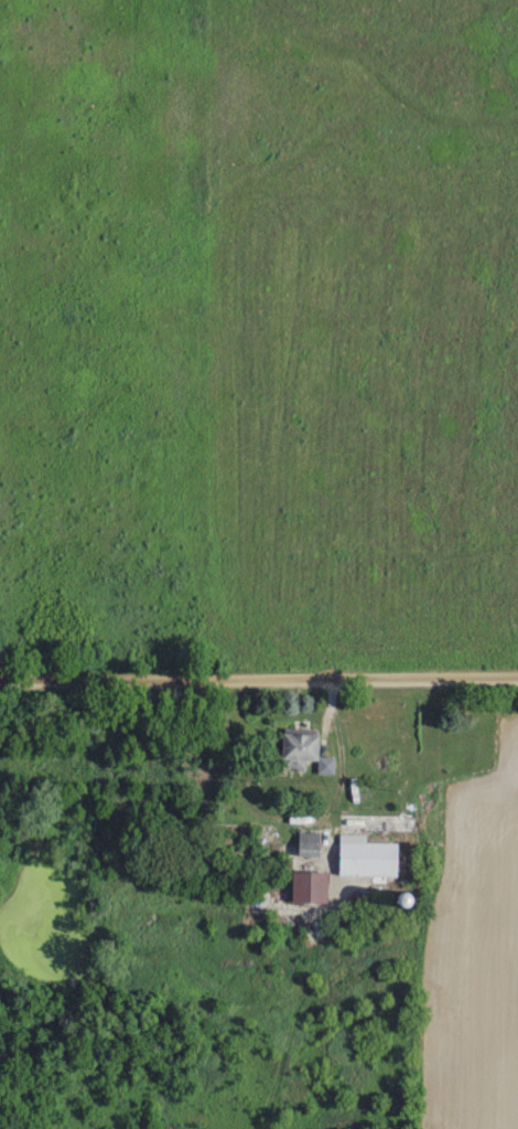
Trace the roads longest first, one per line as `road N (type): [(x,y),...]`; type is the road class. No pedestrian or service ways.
road 1 (residential): [(517,677),(0,677)]

